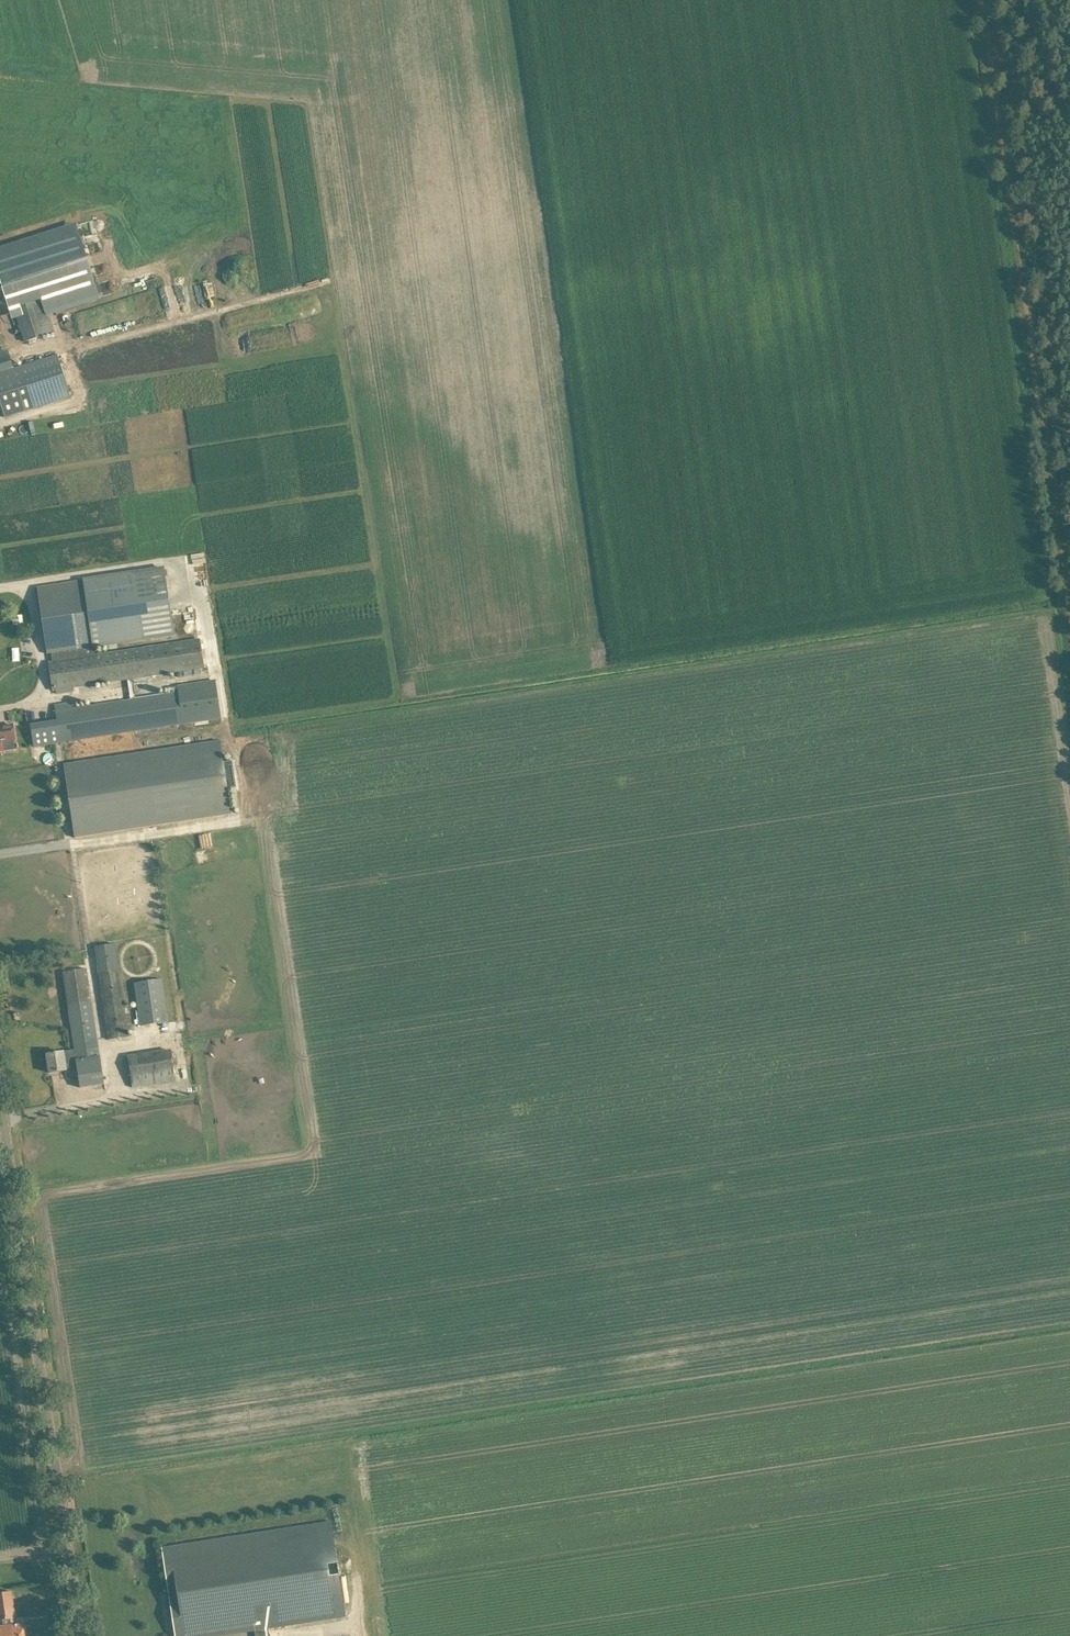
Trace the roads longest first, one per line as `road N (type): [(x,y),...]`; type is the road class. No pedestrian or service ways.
road 1 (track): [(1069,609),(981,0)]
road 2 (tertiary): [(81,1635),(0,1090)]

